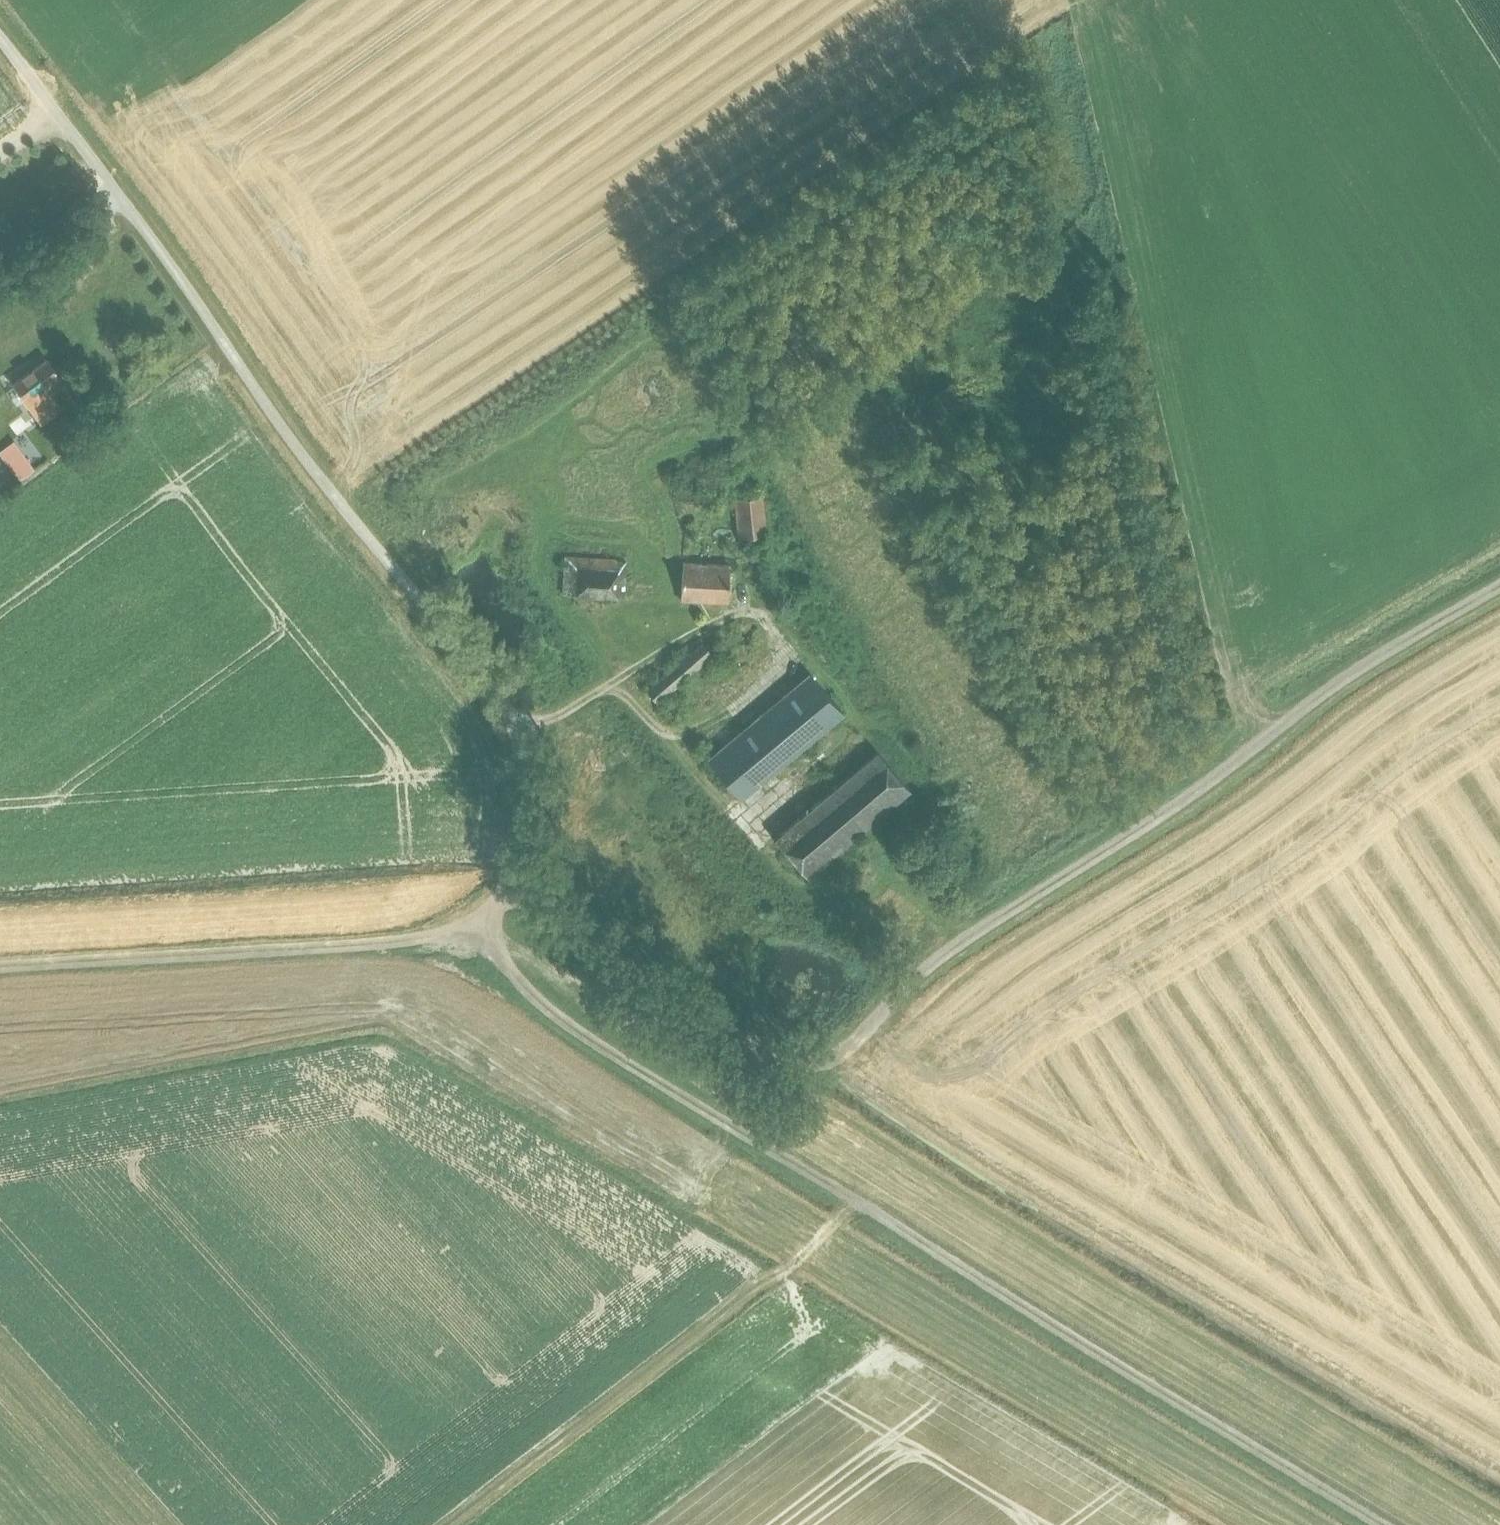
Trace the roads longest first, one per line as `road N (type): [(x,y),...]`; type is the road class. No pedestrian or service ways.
road 1 (track): [(0,965),(401,941),(487,910),(518,983),(801,1167),(1387,1524)]
road 2 (track): [(508,888),(710,1016),(812,1065),(846,1047),(955,947),(1191,796),(1342,679),(1499,586)]
road 3 (unclassified): [(487,910),(508,888),(522,798),(512,719),(359,528),(0,37)]

